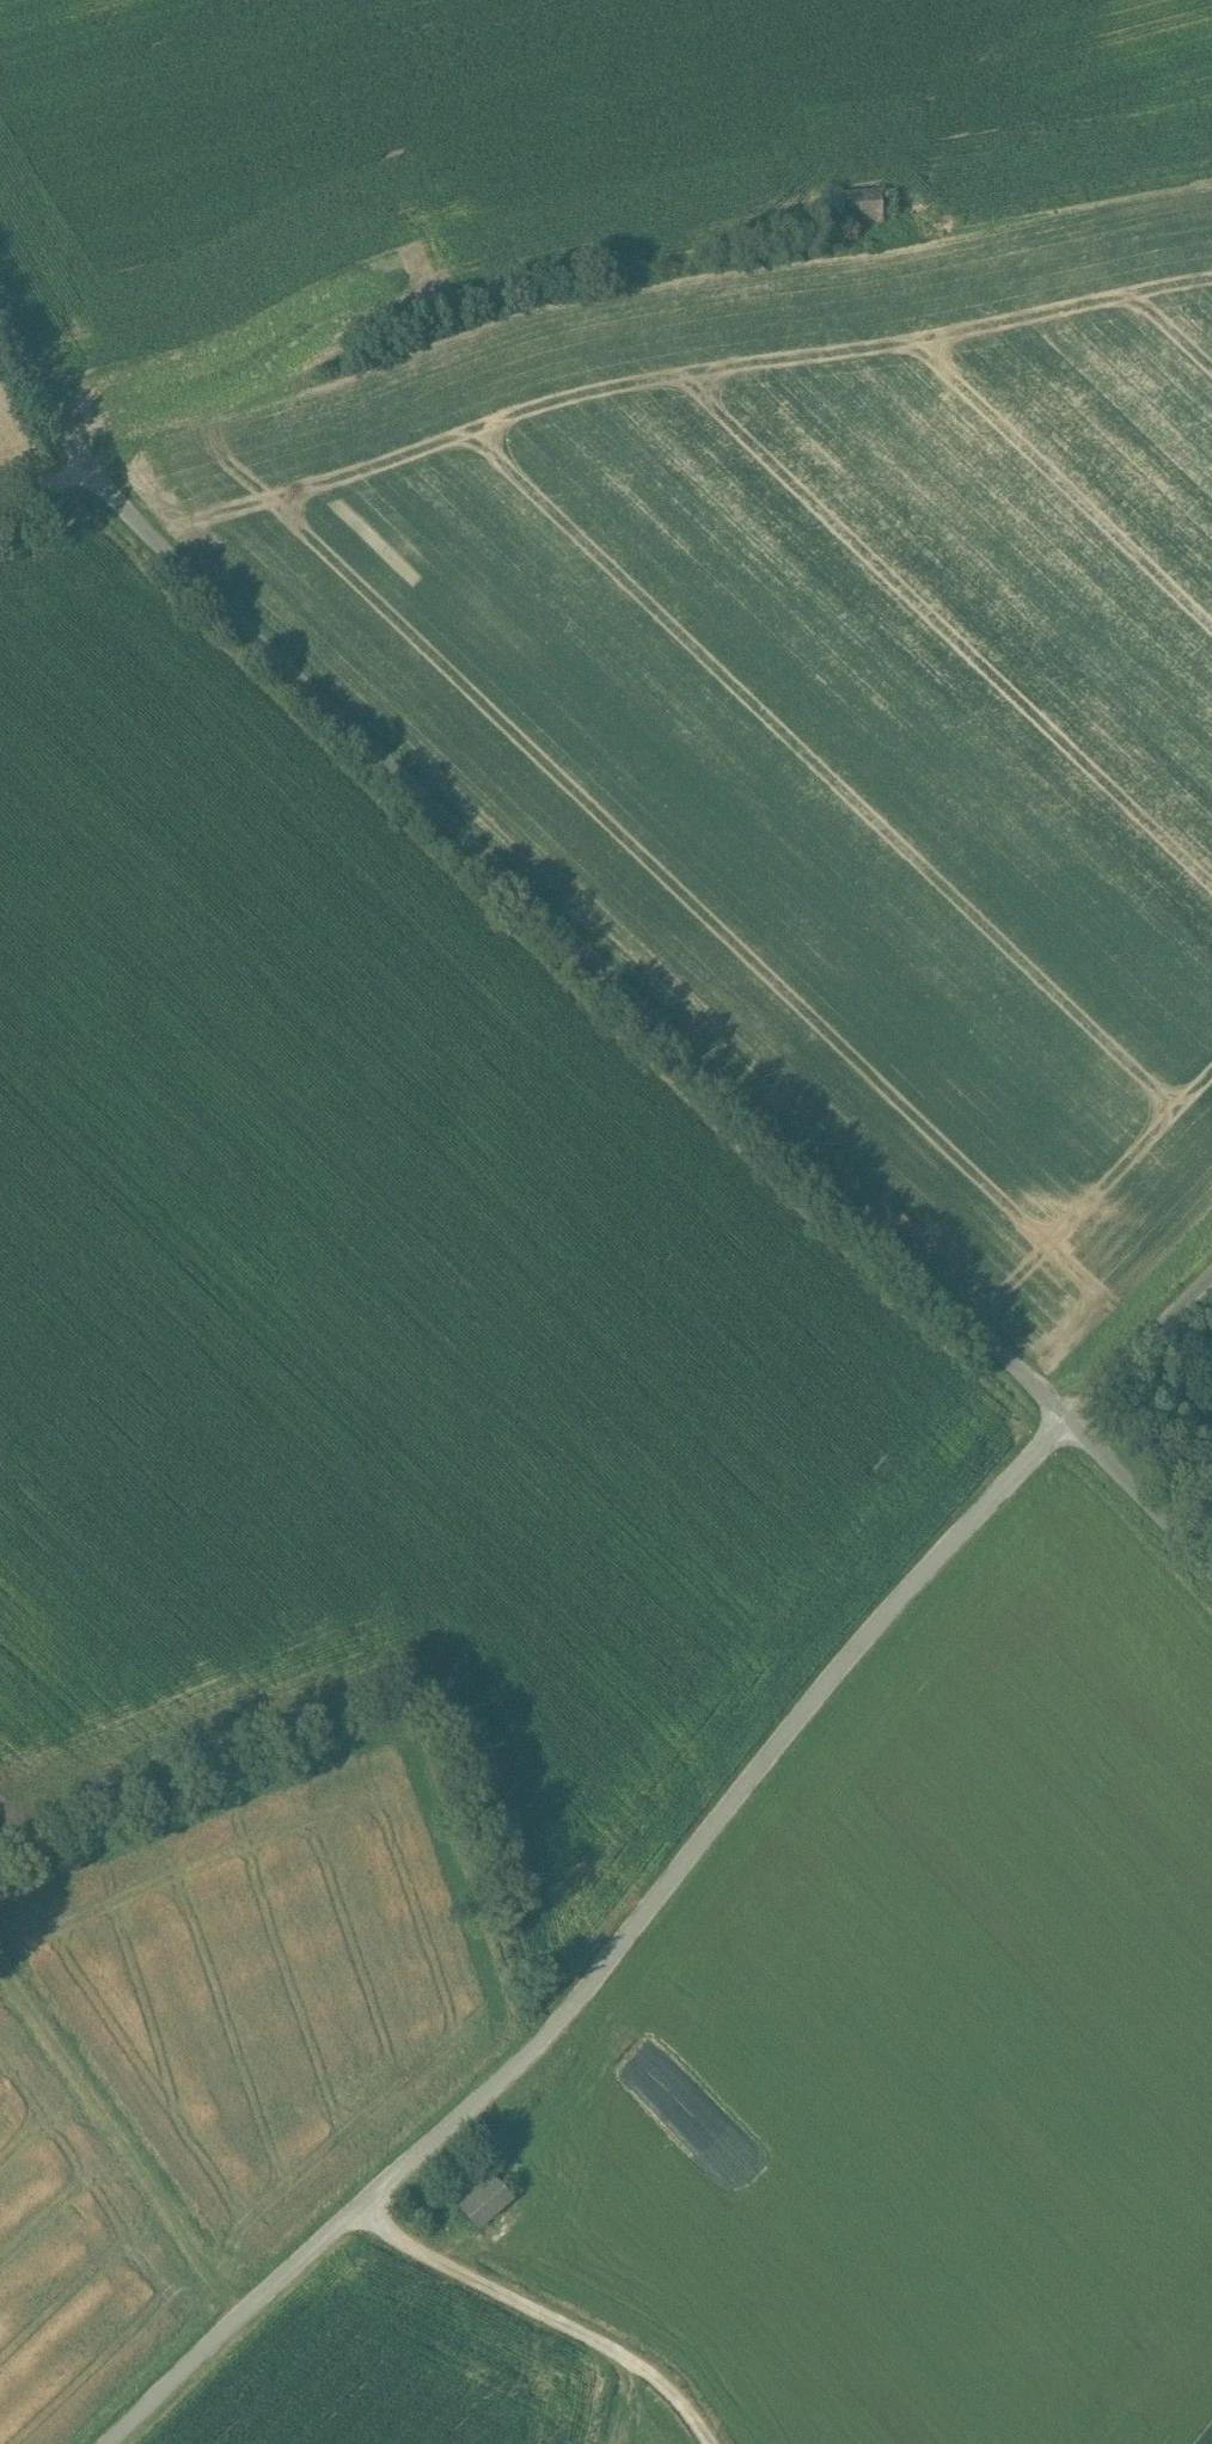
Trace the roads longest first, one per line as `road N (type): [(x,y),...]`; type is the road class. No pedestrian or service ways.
road 1 (unclassified): [(1087,1421),(99,482),(0,318)]
road 2 (unclassified): [(1087,1421),(493,2078),(102,2443)]
road 3 (unclassified): [(1211,1289),(1087,1421)]
road 4 (unclassified): [(1211,1546),(1087,1421)]

